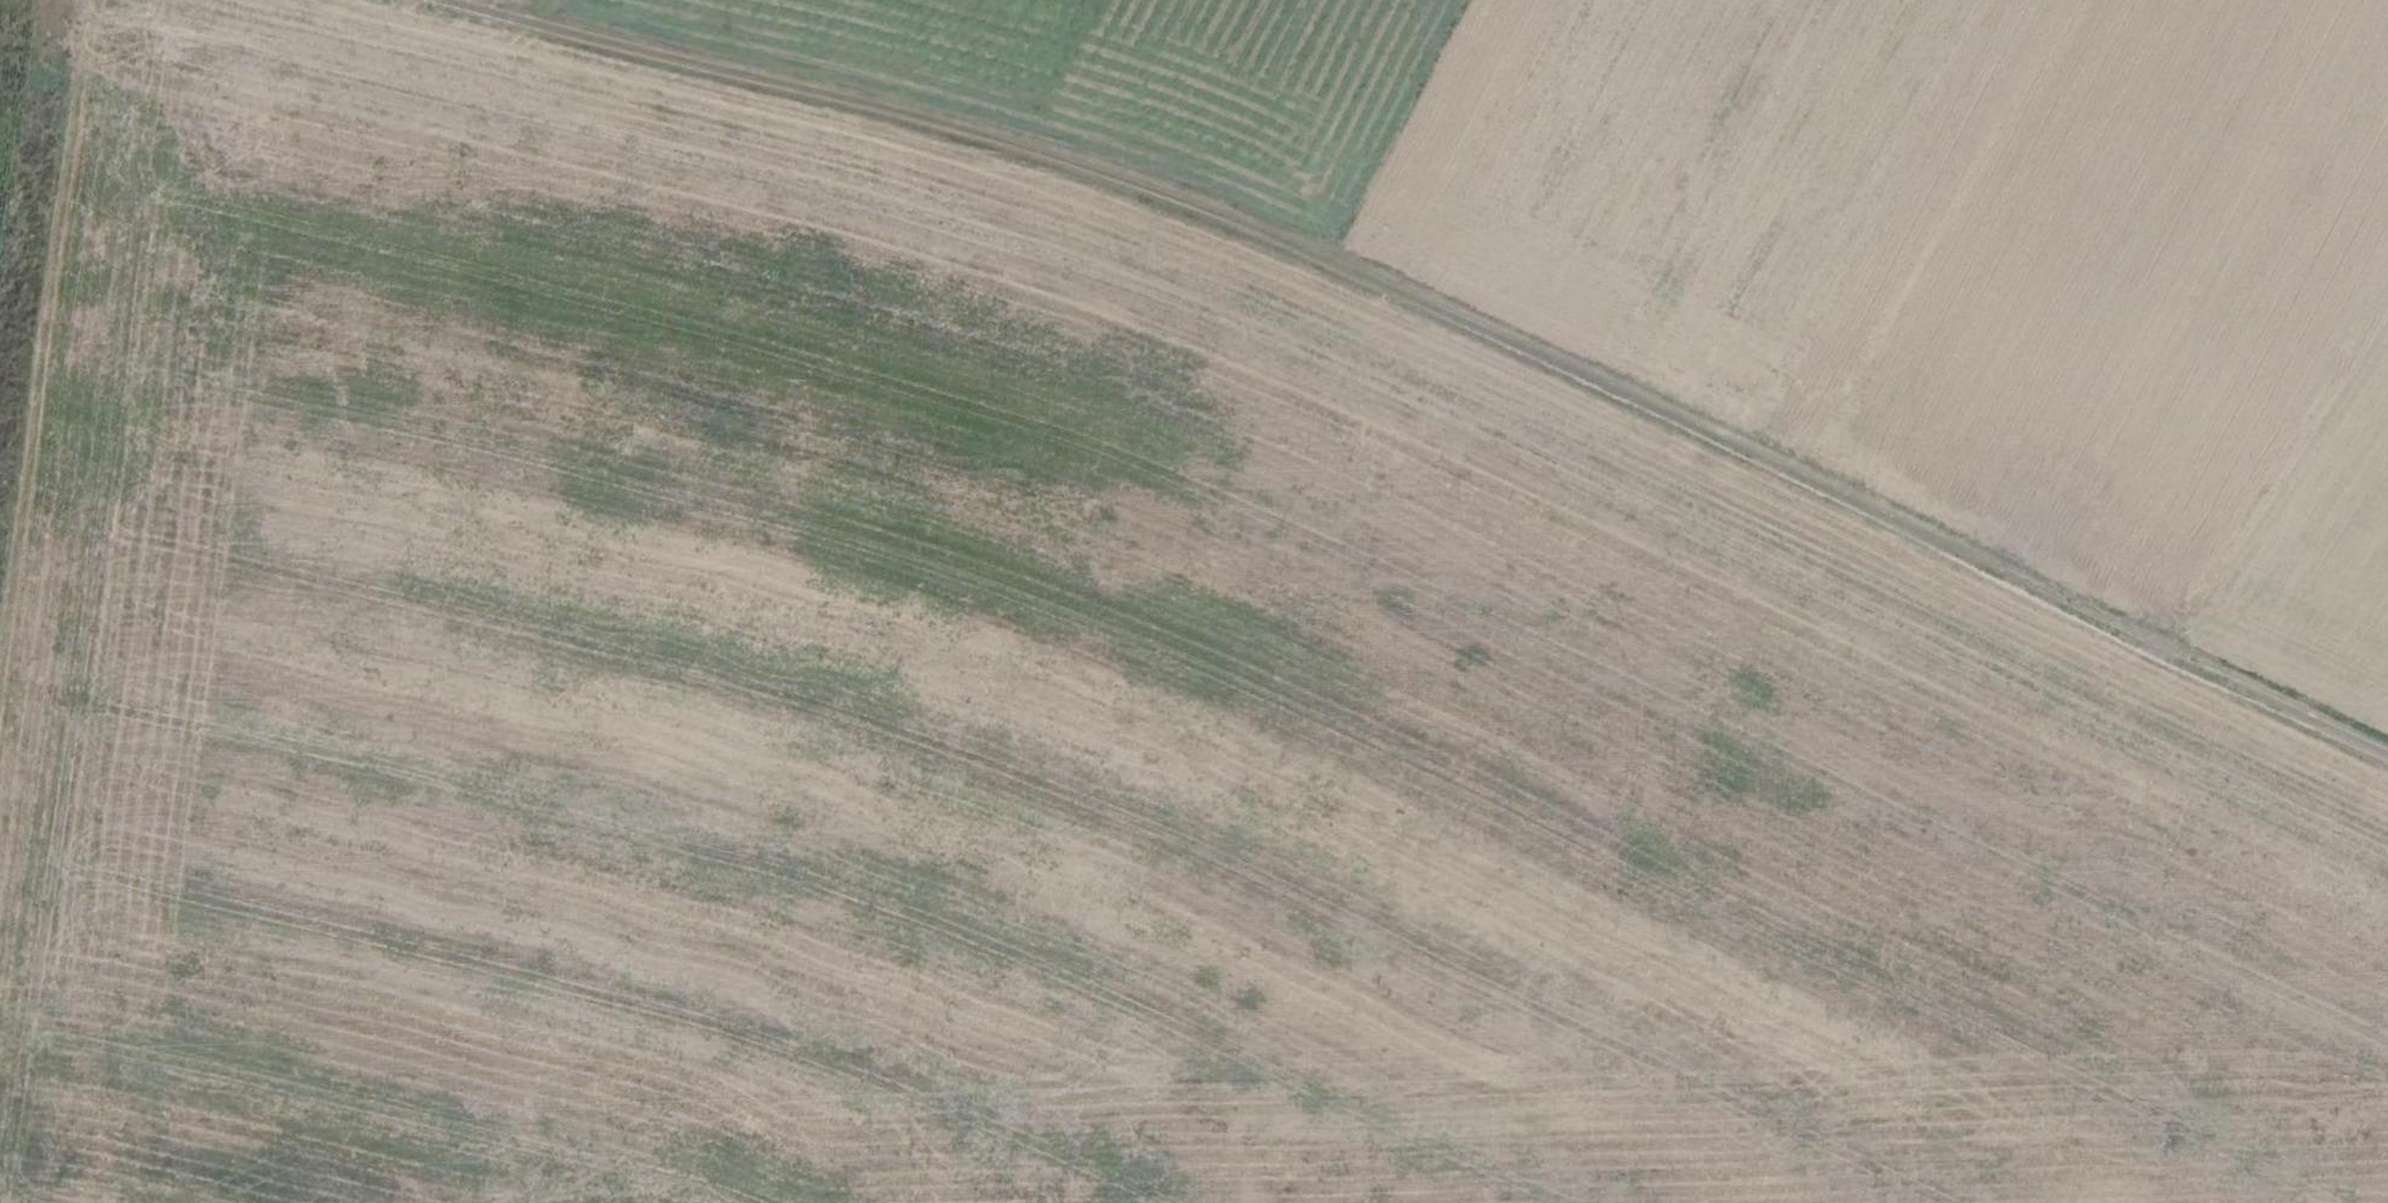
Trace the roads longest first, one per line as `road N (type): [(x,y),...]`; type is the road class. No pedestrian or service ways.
road 1 (track): [(2387,770),(1234,229),(909,120),(406,0)]

